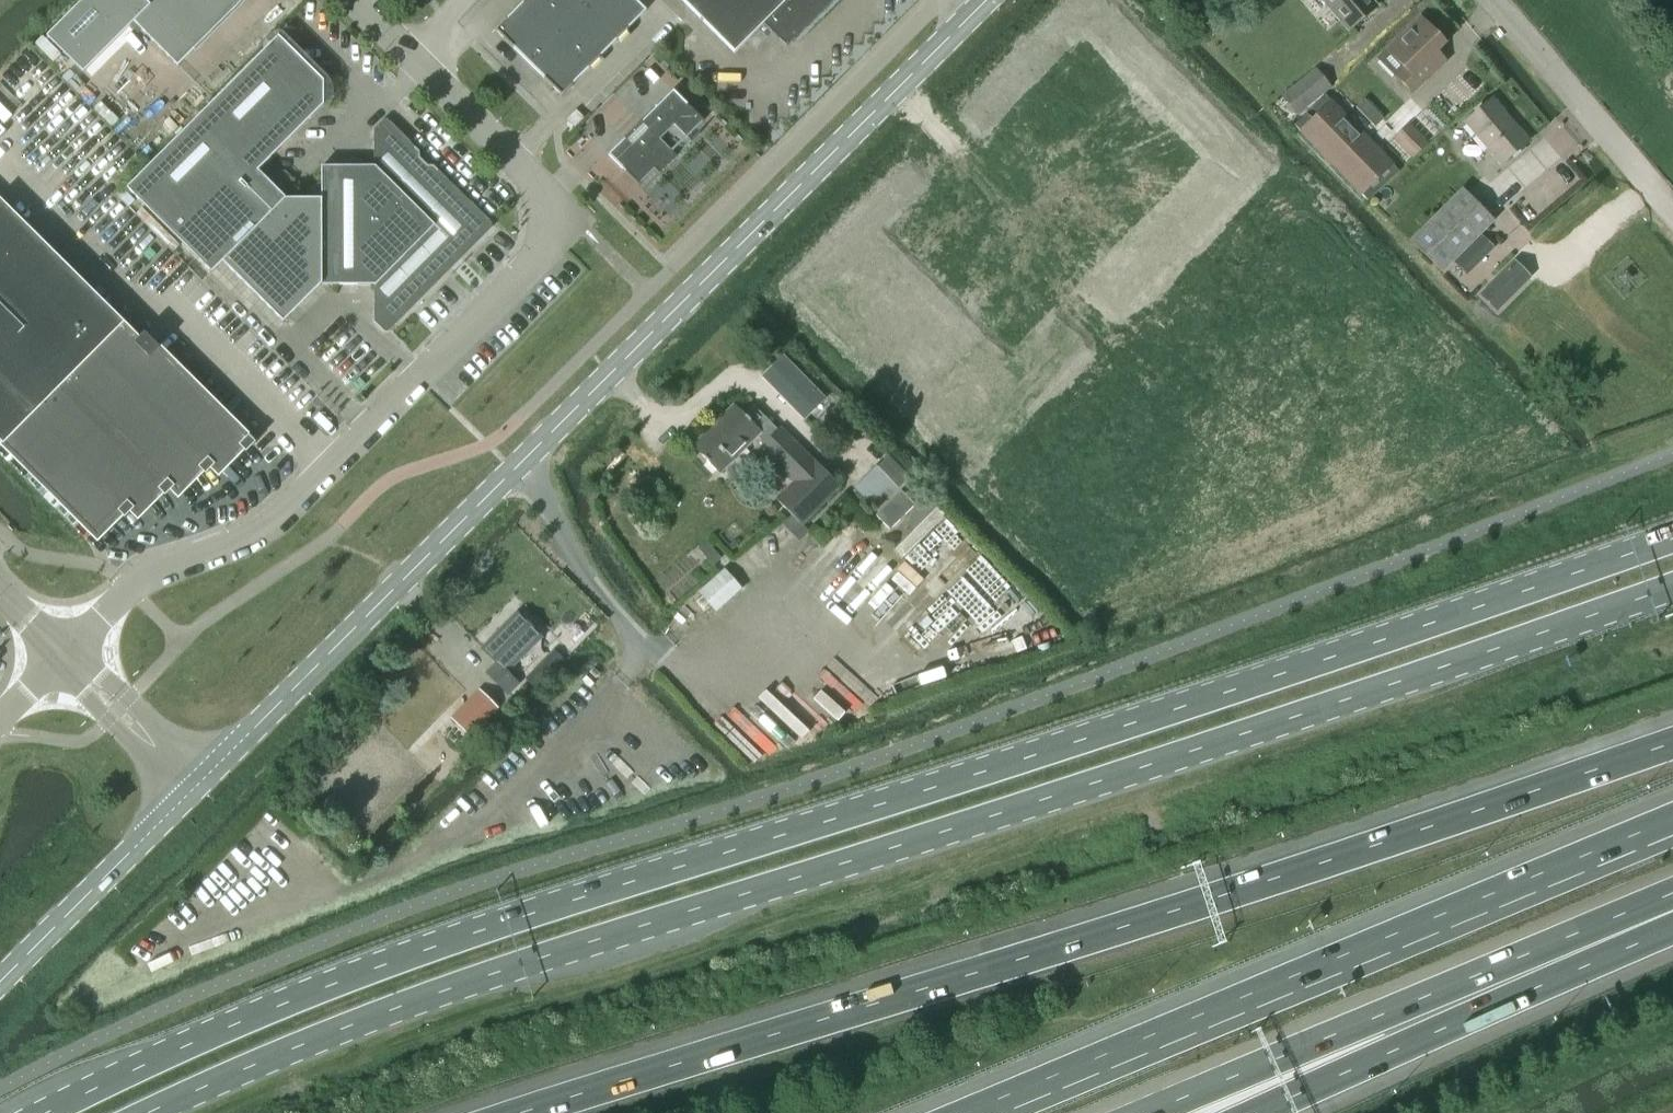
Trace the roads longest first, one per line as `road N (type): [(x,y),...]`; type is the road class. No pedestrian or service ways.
road 1 (primary): [(1672,538),(1185,705),(436,946),(240,1021),(45,1112)]
road 2 (primary): [(147,1112),(499,971),(1105,780),(1672,586)]
road 3 (motorway): [(1672,742),(1293,872),(520,1112)]
road 4 (secondary): [(196,785),(985,0)]
road 5 (unclassified): [(59,652),(151,572),(281,521),(547,260),(562,224),(547,193),(354,0)]
road 6 (motorway): [(1672,818),(965,1112)]
road 7 (motorway): [(1149,1112),(1672,908)]
road 8 (motorway): [(1249,1112),(1672,913)]
road 9 (unclassified): [(1672,212),(1491,0)]
road 10 (secondary): [(0,981),(196,785)]
road 11 (unclassified): [(196,785),(59,652)]

